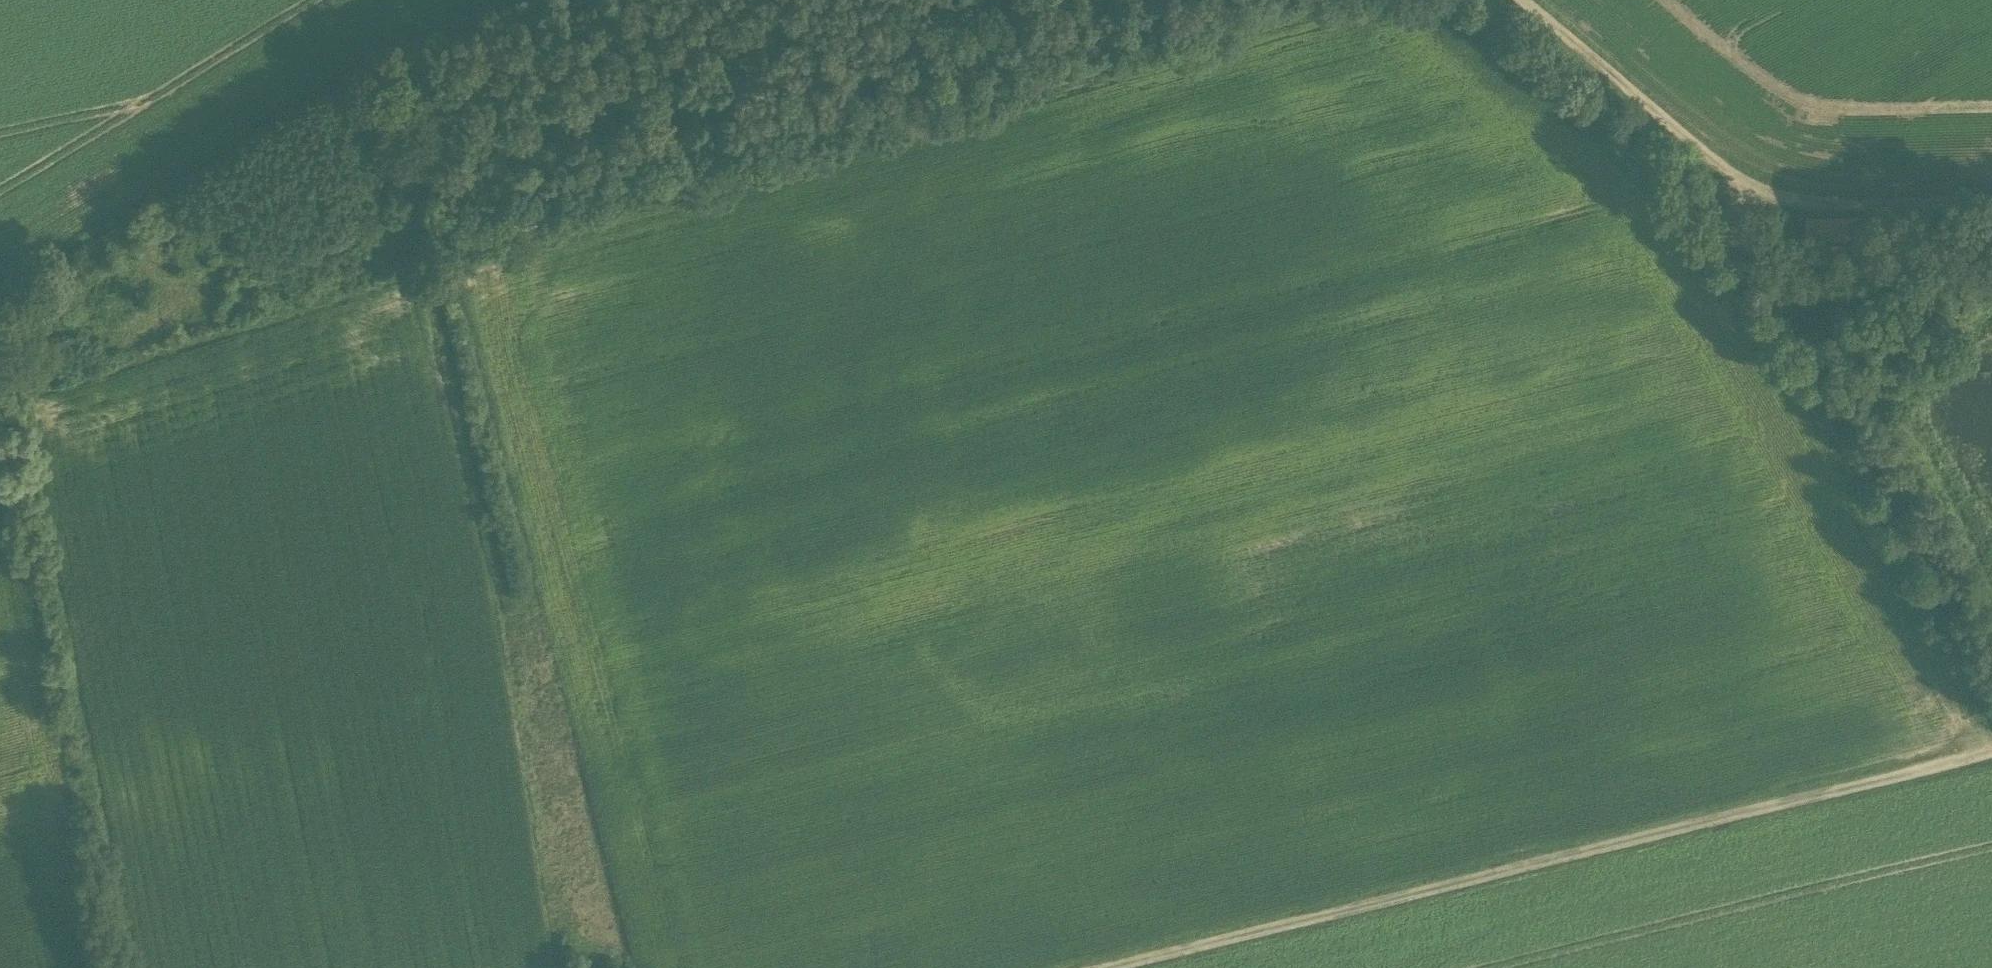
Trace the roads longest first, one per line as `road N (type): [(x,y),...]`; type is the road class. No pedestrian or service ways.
road 1 (track): [(1524,0),(1730,172),(1805,196),(1991,194)]

